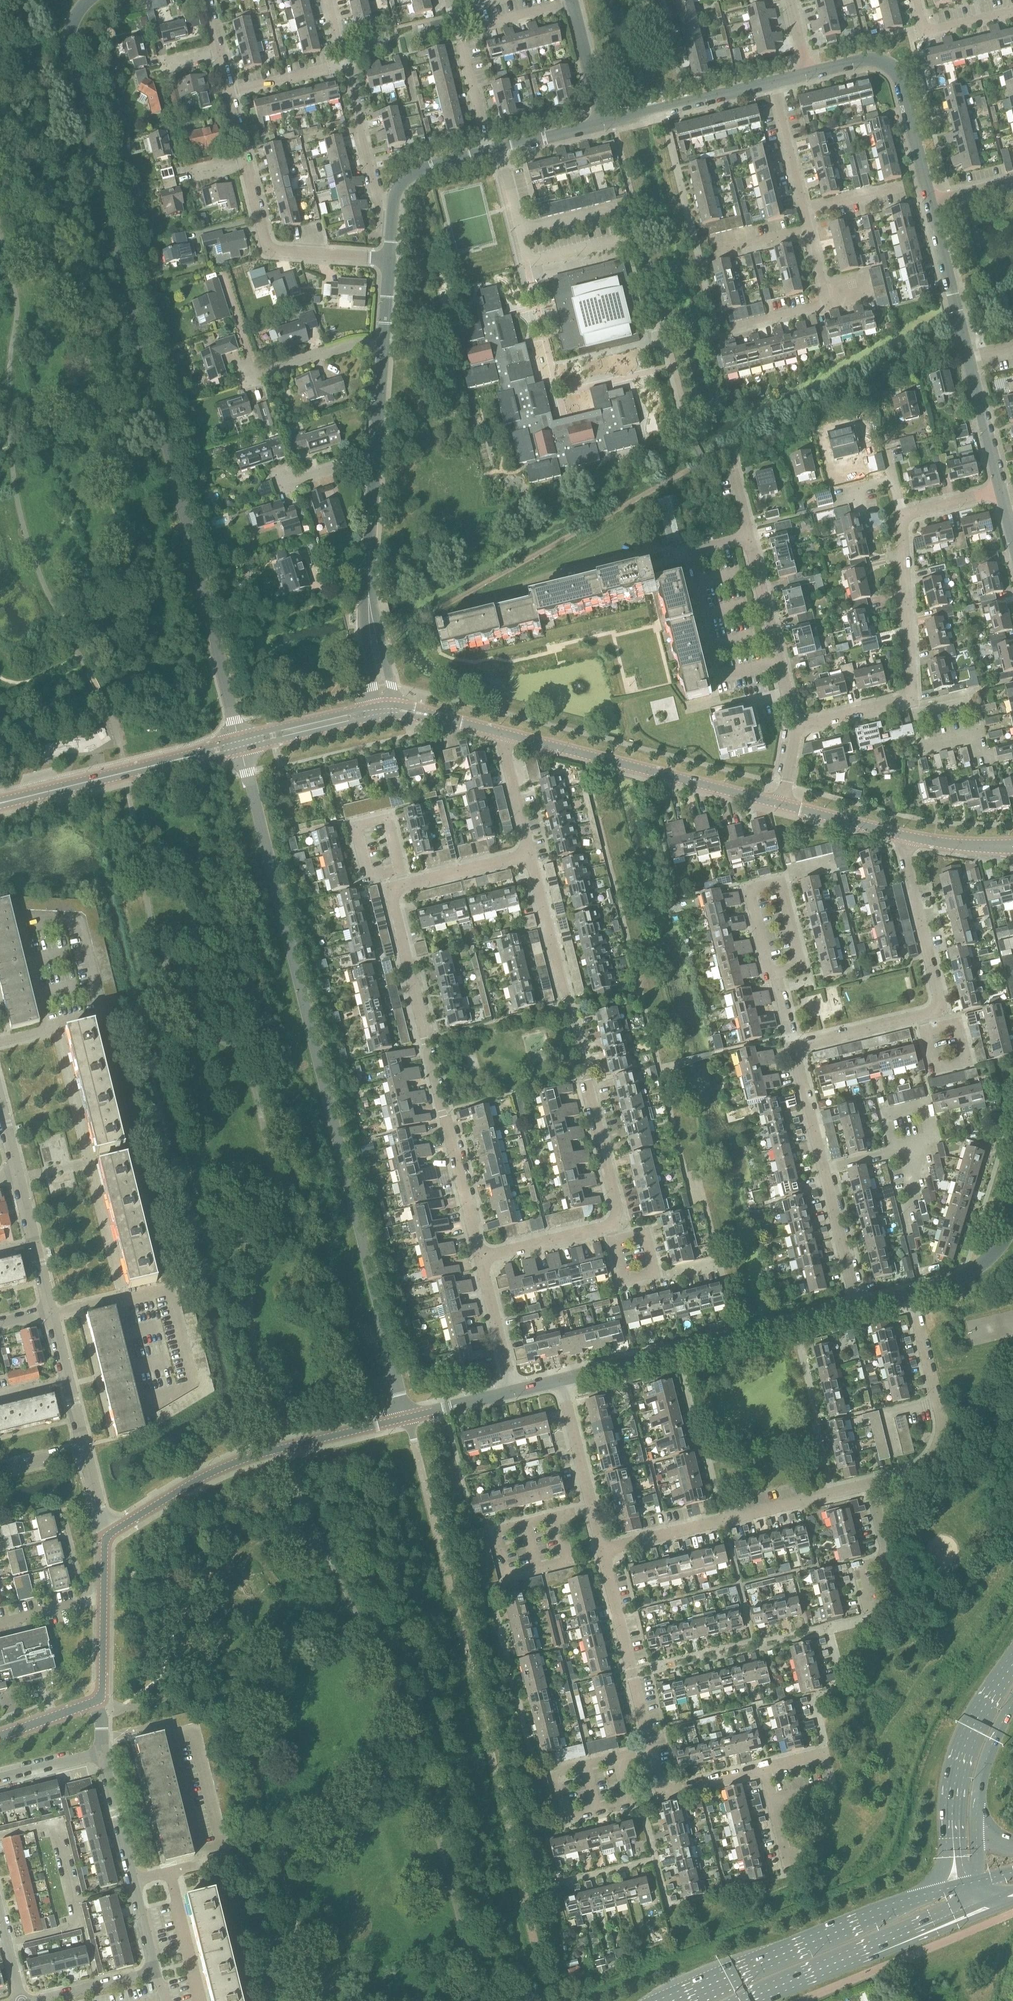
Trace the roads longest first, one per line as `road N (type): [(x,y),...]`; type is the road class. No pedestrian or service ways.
road 1 (unclassified): [(238,738),(70,52),(70,32),(89,0)]
road 2 (unclassified): [(241,750),(407,1418)]
road 3 (residential): [(481,1257),(393,899),(404,885)]
road 4 (residential): [(610,1226),(618,1209),(531,855)]
road 5 (tertiary): [(113,1532),(242,1460),(407,1418)]
road 6 (tertiary): [(561,1380),(858,1307)]
road 7 (primary): [(956,1886),(674,2000)]
road 8 (tertiary): [(782,805),(505,734)]
road 9 (residential): [(602,1549),(871,1484)]
road 10 (residential): [(858,1307),(798,1049)]
road 11 (primary): [(753,2000),(991,1900)]
road 12 (residential): [(780,662),(721,676),(691,552),(750,538)]
road 13 (primary): [(1012,1662),(971,1732),(956,1778),(956,1886)]
road 14 (residential): [(871,1484),(923,1466),(941,1436),(911,1294)]
road 15 (unclassified): [(800,2000),(1012,1913)]
road 16 (tertiary): [(808,73),(869,59),(893,68),(930,202)]
road 17 (residential): [(155,1972),(104,1752)]
road 18 (residential): [(827,296),(774,82)]
road 19 (residential): [(390,259),(269,247),(246,160)]
road 20 (residential): [(801,967),(781,883),(750,890),(770,974),(776,972)]
road 21 (residential): [(651,1749),(602,1549)]
road 22 (residential): [(618,1757),(629,1802),(564,1817),(554,1772),(590,1763)]
road 23 (residential): [(922,1015),(939,1000),(906,862),(908,836)]
road 24 (residential): [(909,696),(906,516)]
road 25 (tertiary): [(0,803),(175,761)]
road 26 (tertiary): [(602,123),(774,82)]
road 27 (residential): [(393,218),(382,217),(346,70)]
road 28 (tertiary): [(969,358),(930,202)]
road 29 (tertiary): [(241,750),(386,716)]
road 30 (residential): [(384,346),(351,346),(241,381)]
road 31 (residential): [(765,1768),(668,1790),(651,1749)]
road 32 (tertiary): [(377,706),(238,738)]
road 33 (unclassified): [(17,1173),(51,1311)]
road 34 (unclassified): [(51,1311),(85,1448)]
road 35 (residential): [(513,1392),(481,1257)]
road 36 (residential): [(400,869),(388,819),(356,826),(368,877)]
road 37 (tertiary): [(1001,490),(969,358)]
road 38 (residential): [(481,1257),(610,1226)]
road 39 (residential): [(592,1508),(561,1380)]
road 40 (tertiary): [(393,218),(396,193),(408,178),(490,150)]
road 41 (residential): [(404,885),(531,855)]
road 42 (tertiary): [(908,836),(782,805)]
road 43 (residential): [(798,1049),(922,1015)]
road 44 (residential): [(780,662),(750,538)]
road 45 (tertiary): [(911,1294),(963,1276),(1012,1225)]
road 46 (unclassified): [(602,123),(572,2)]
road 47 (primary): [(976,1820),(985,1768),(1012,1702)]
road 48 (tertiary): [(369,583),(366,643),(377,706)]
road 49 (residential): [(531,855),(505,734)]
road 50 (tertiary): [(394,704),(369,583)]
road 51 (residential): [(155,1972),(35,2000)]
road 52 (residential): [(917,0),(925,32),(1012,10)]
road 53 (tertiary): [(384,346),(375,467)]

